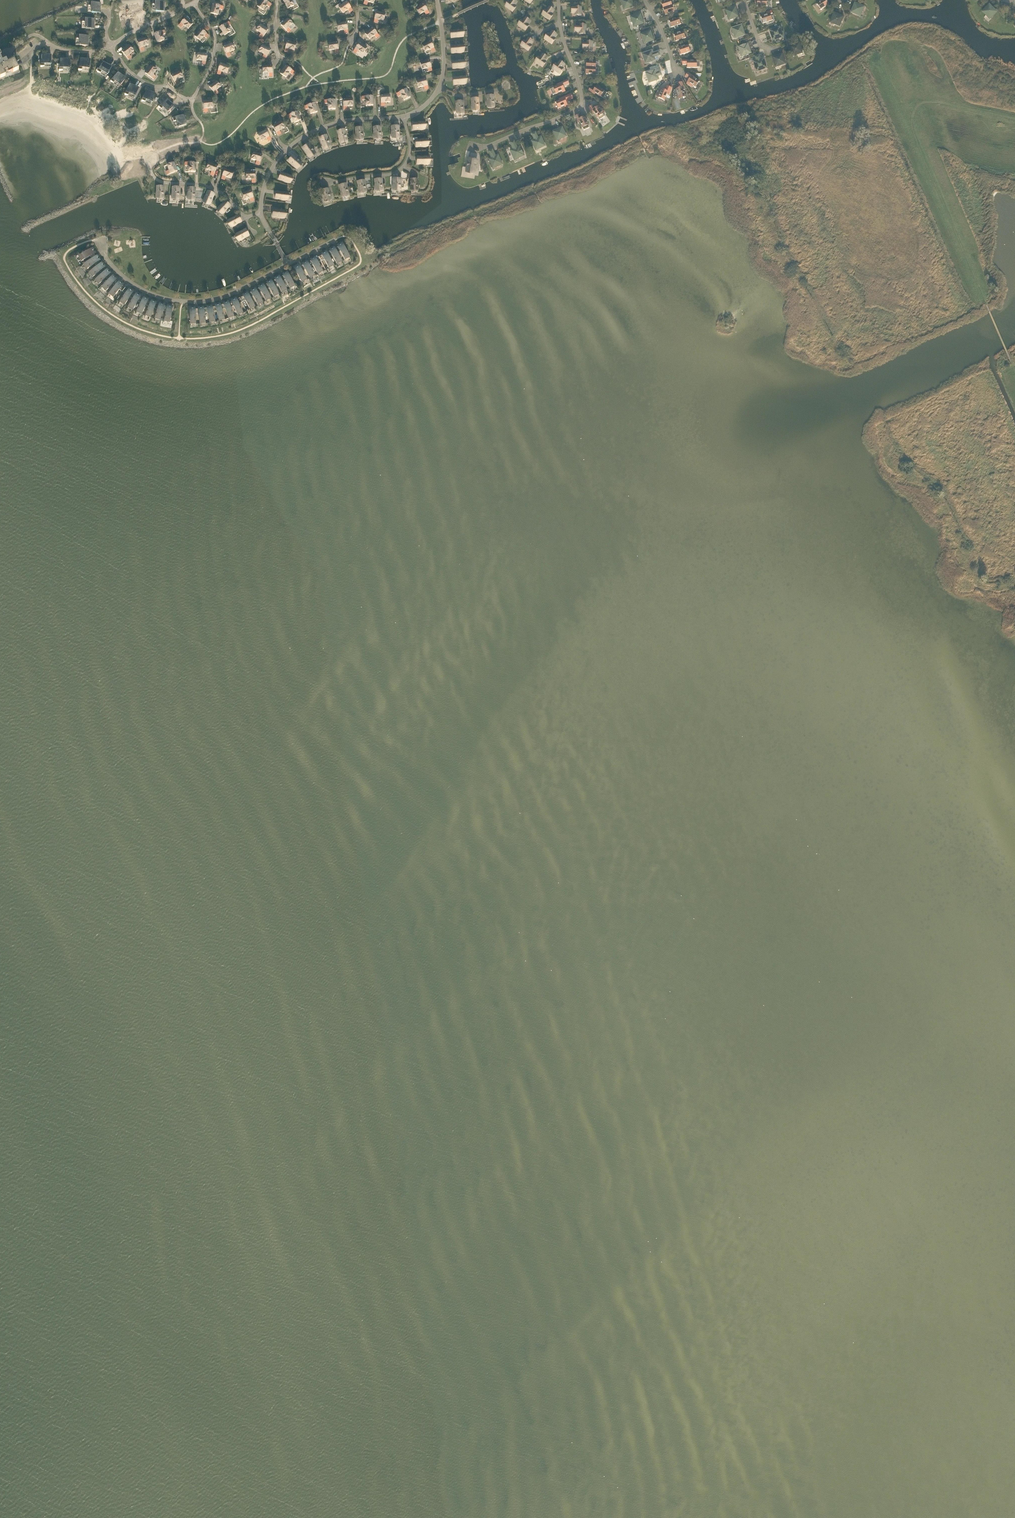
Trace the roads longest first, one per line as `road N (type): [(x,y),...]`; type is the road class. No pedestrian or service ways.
road 1 (residential): [(288,266),(236,293),(179,302),(124,279),(101,240)]
road 2 (residential): [(473,148),(581,103),(561,27)]
road 3 (residential): [(261,212),(272,169),(301,137),(344,120),(404,116)]
road 4 (residential): [(322,182),(399,169),(410,147),(404,116)]

